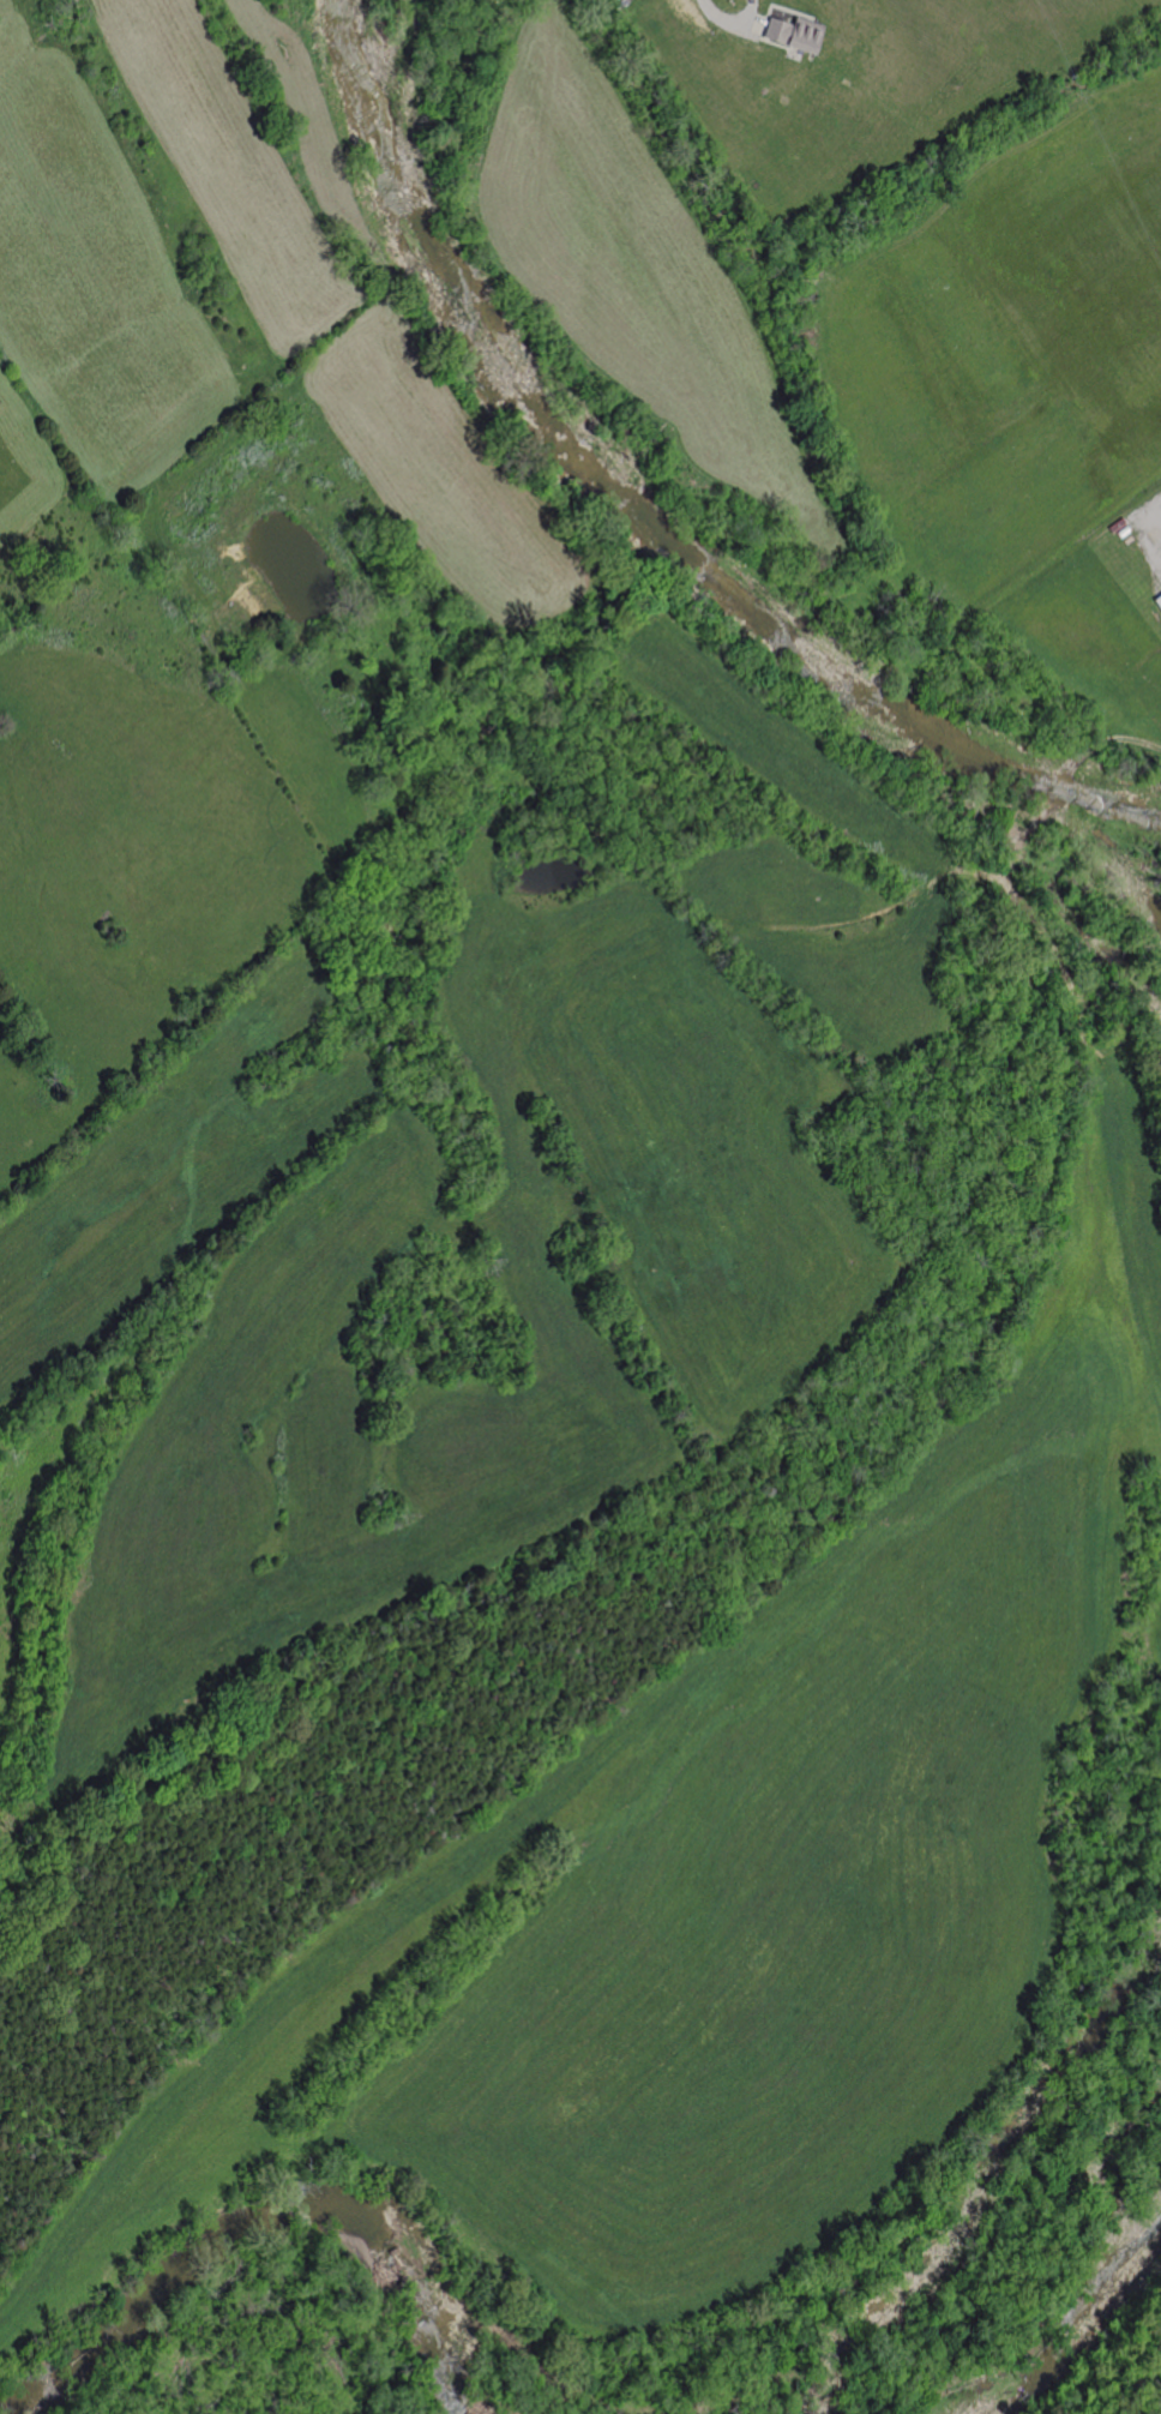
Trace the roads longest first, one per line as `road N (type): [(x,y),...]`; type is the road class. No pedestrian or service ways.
road 1 (track): [(1043,813),(1000,873),(962,870),(934,883),(810,1073),(786,1133),(748,1334),(705,1423),(649,1463),(258,1649),(168,1703),(66,1781),(0,1856)]

